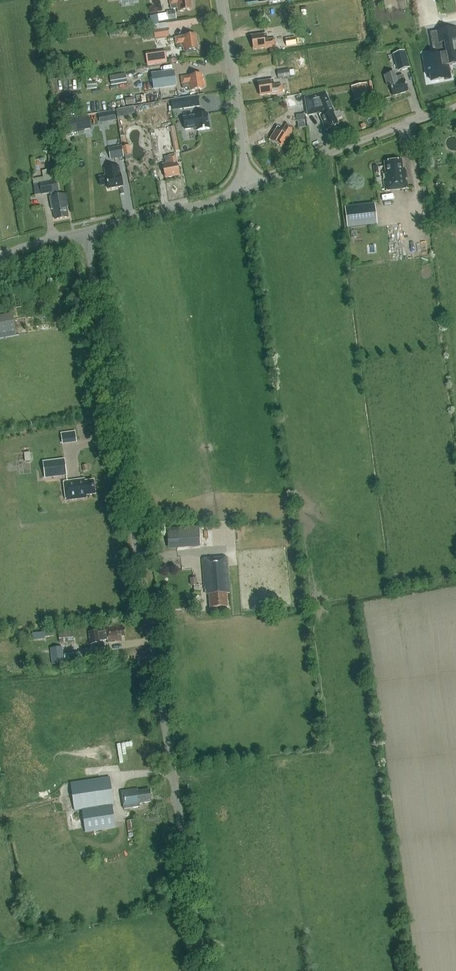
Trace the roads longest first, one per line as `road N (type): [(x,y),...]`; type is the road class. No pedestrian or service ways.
road 1 (unclassified): [(205,970),(86,230)]
road 2 (unclassified): [(248,188),(455,106)]
road 3 (unclassified): [(248,188),(220,0)]
road 4 (unclassified): [(86,230),(248,188)]

